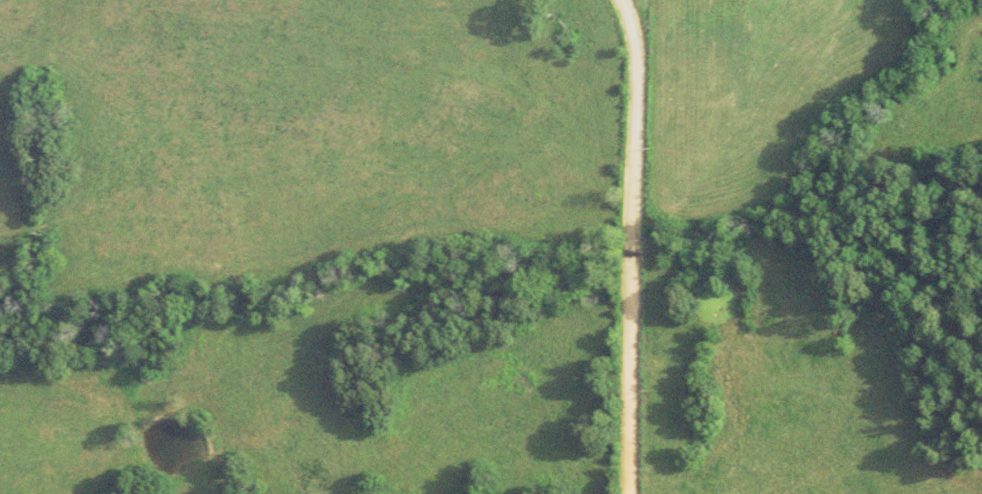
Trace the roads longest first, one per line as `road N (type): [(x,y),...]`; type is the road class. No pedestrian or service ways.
road 1 (residential): [(624,493),(631,47),(617,0)]

